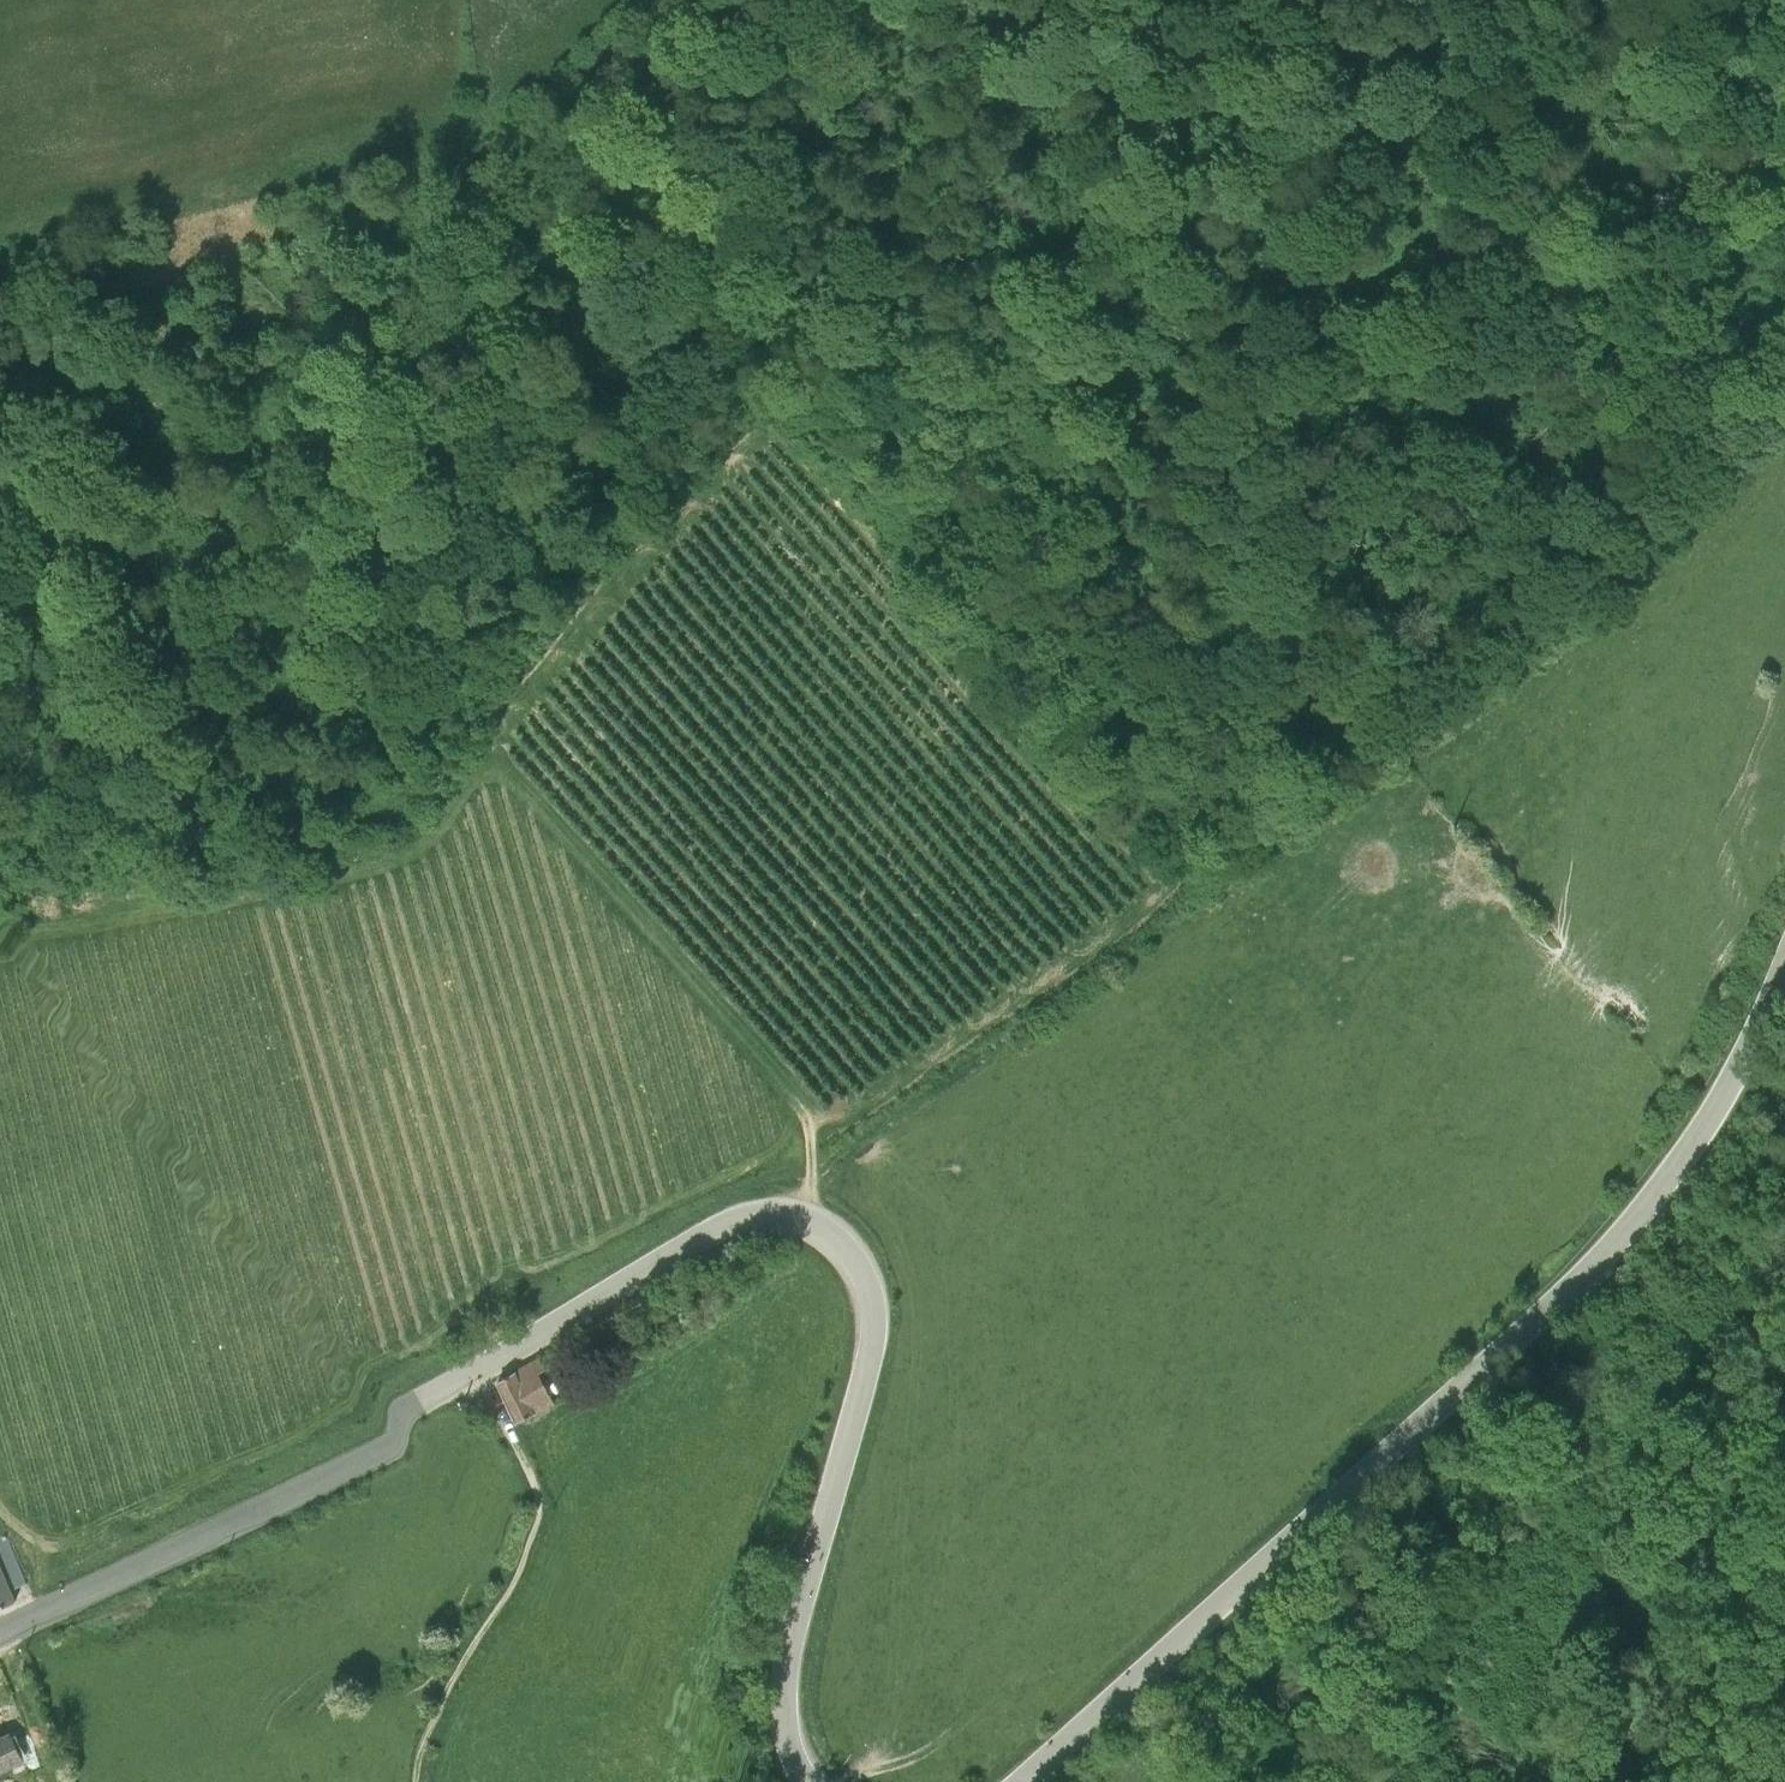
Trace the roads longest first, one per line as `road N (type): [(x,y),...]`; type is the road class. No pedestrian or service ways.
road 1 (tertiary): [(0,1634),(464,1410),(693,1265),(735,1247),(772,1245),(835,1276),(858,1307),(866,1344),(863,1384),(774,1712),(778,1781)]
road 2 (tertiary): [(1048,1781),(1562,1316),(1690,1167),(1741,1083),(1784,981)]

